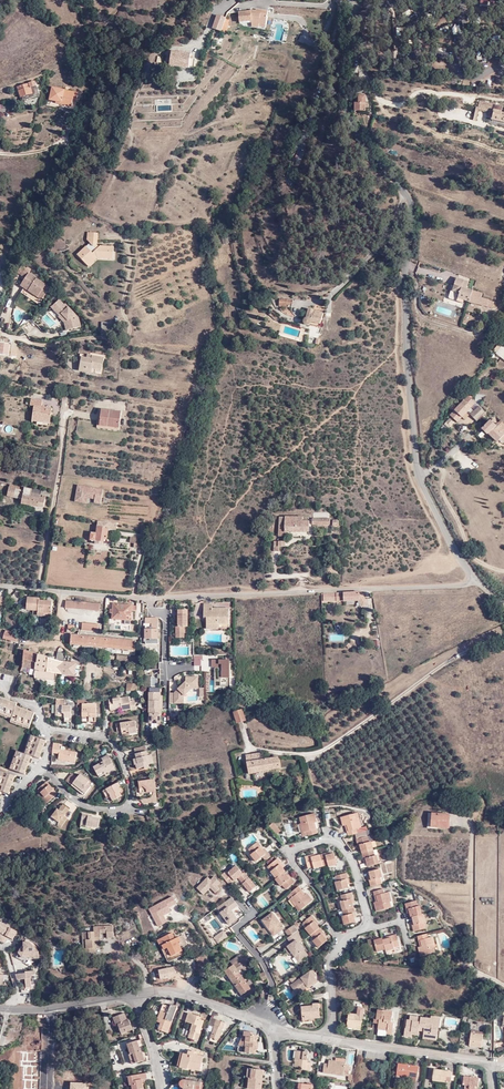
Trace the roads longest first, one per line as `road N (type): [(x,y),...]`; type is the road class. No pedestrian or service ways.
road 1 (unclassified): [(353,0),(347,139),(409,201),(417,470),(474,580)]
road 2 (unclassified): [(61,591),(148,597),(474,580)]
road 3 (residential): [(51,731),(112,743),(132,797),(118,810),(90,807),(37,773)]
road 4 (residential): [(371,928),(353,860),(335,837),(291,850),(307,879)]
road 5 (residential): [(331,1039),(490,1061)]
road 6 (track): [(127,319),(127,336),(49,345),(0,332)]
road 7 (residential): [(138,996),(182,993),(277,1029)]
road 8 (residential): [(0,1008),(138,996)]

